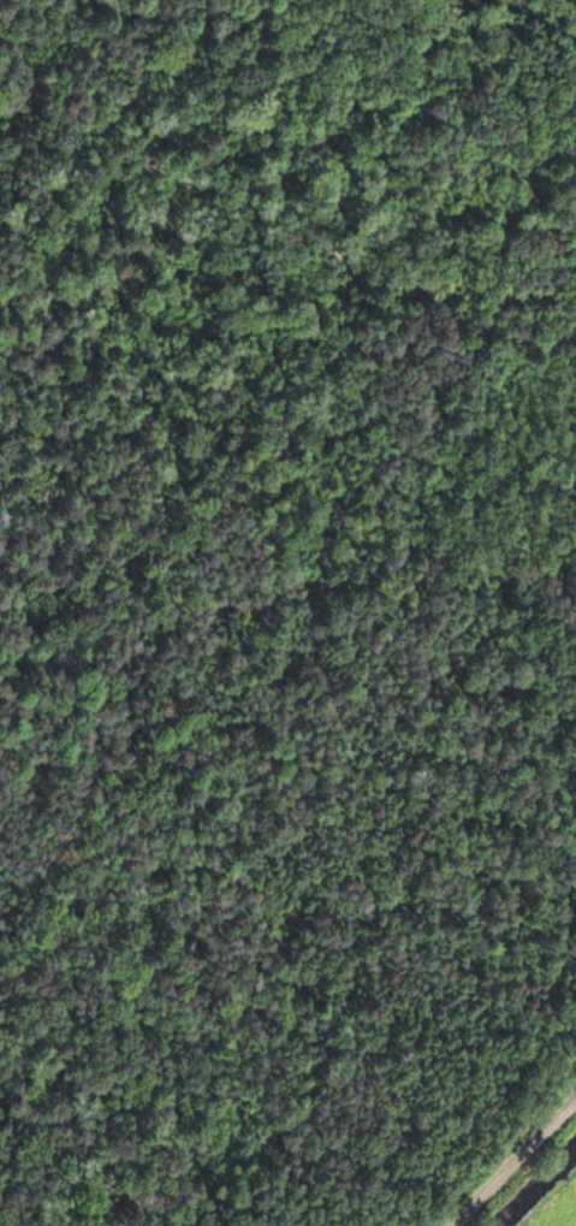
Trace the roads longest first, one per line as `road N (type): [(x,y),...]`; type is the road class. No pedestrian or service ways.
road 1 (residential): [(448,1225),(575,1095)]

